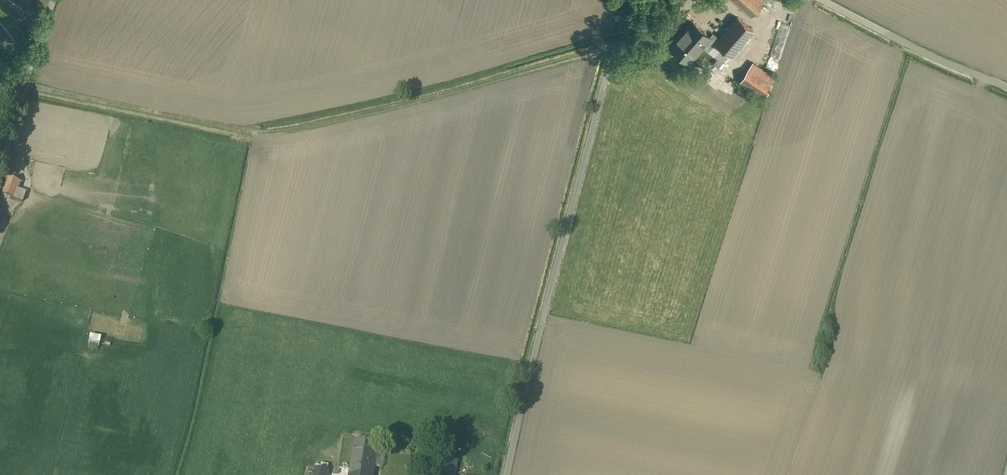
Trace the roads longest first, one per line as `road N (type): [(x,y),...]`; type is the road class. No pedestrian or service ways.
road 1 (track): [(19,89),(259,137),(634,43)]
road 2 (unclassified): [(507,474),(608,77),(616,58),(695,0)]
road 3 (unclassified): [(818,0),(1006,89)]
road 4 (unclassified): [(58,0),(0,140)]

